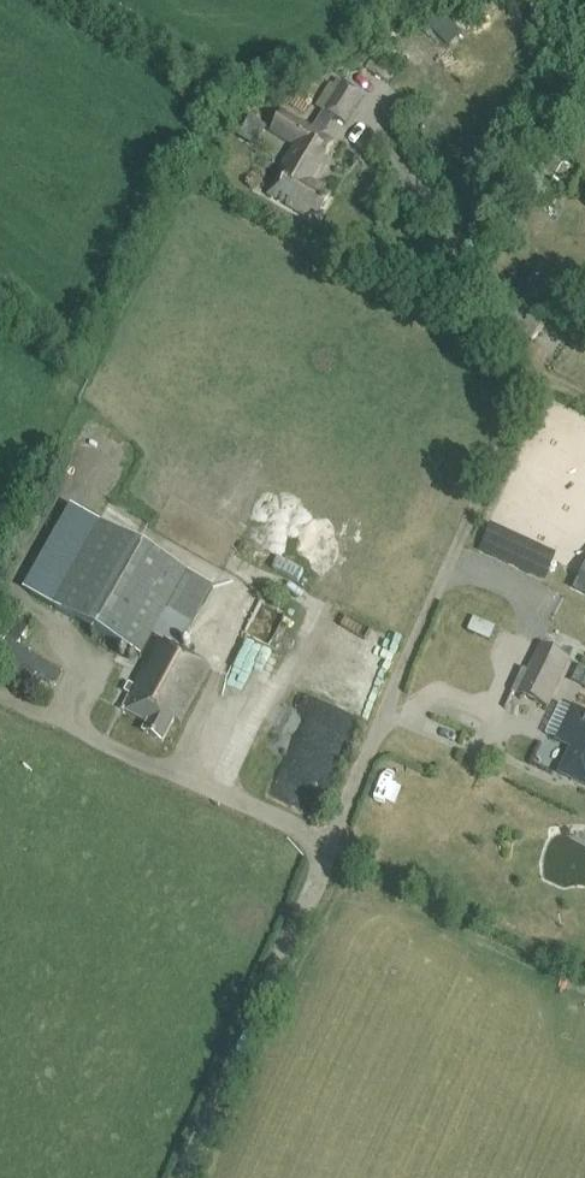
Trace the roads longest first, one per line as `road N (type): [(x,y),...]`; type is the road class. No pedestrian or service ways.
road 1 (track): [(326,848),(537,376),(584,401)]

